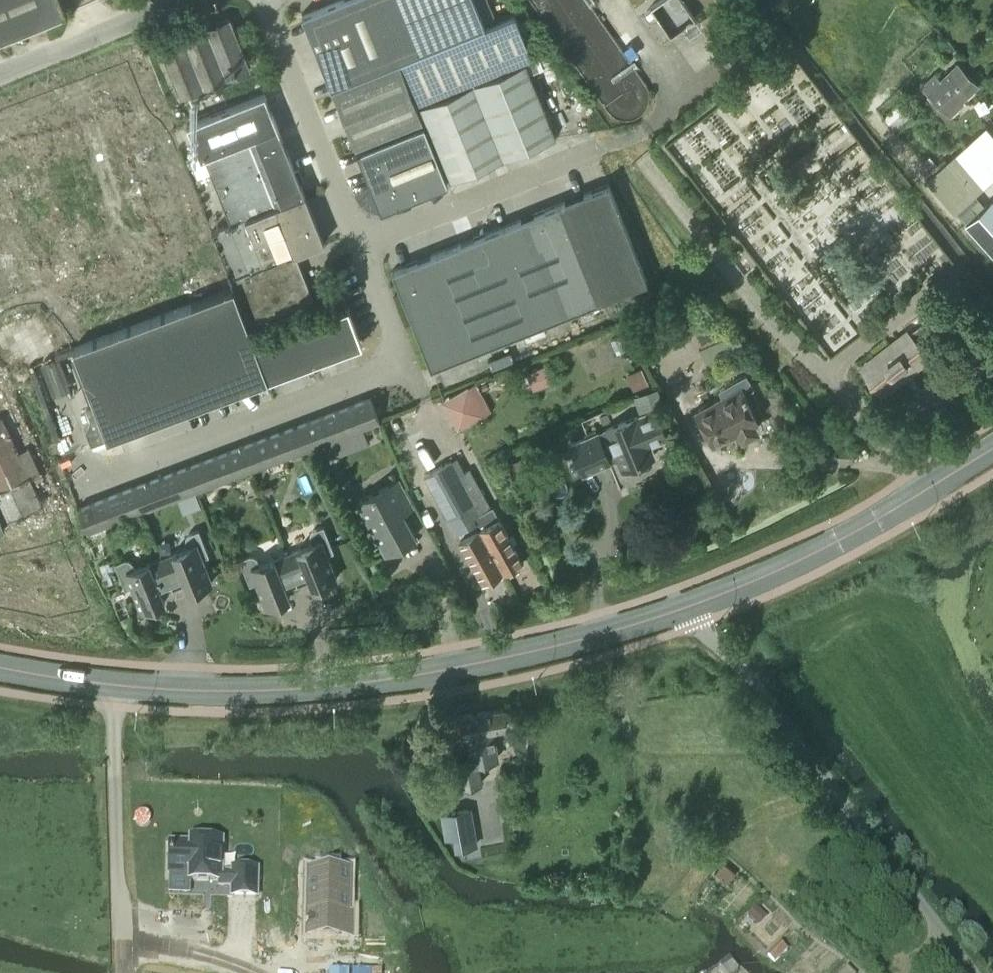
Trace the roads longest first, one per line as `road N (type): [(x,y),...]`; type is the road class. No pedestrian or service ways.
road 1 (primary): [(0,669),(186,693),(324,688),(458,670),(693,609)]
road 2 (unclassified): [(82,483),(400,364),(358,242)]
road 3 (unclassified): [(971,972),(764,691),(693,609)]
road 4 (unclassified): [(919,493),(748,298),(640,158)]
road 5 (unclassified): [(643,131),(358,242)]
road 6 (unclassified): [(358,242),(264,0)]
road 7 (primary): [(693,609),(818,554),(919,493)]
road 8 (unclassified): [(0,74),(184,0)]

